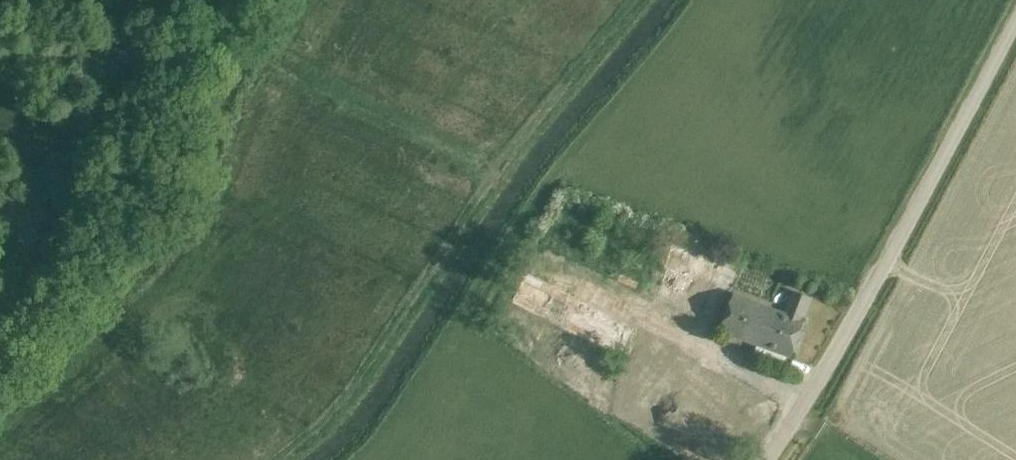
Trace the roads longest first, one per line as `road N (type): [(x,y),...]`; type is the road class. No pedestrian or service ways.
road 1 (unclassified): [(766,459),(837,365),(1015,23)]

